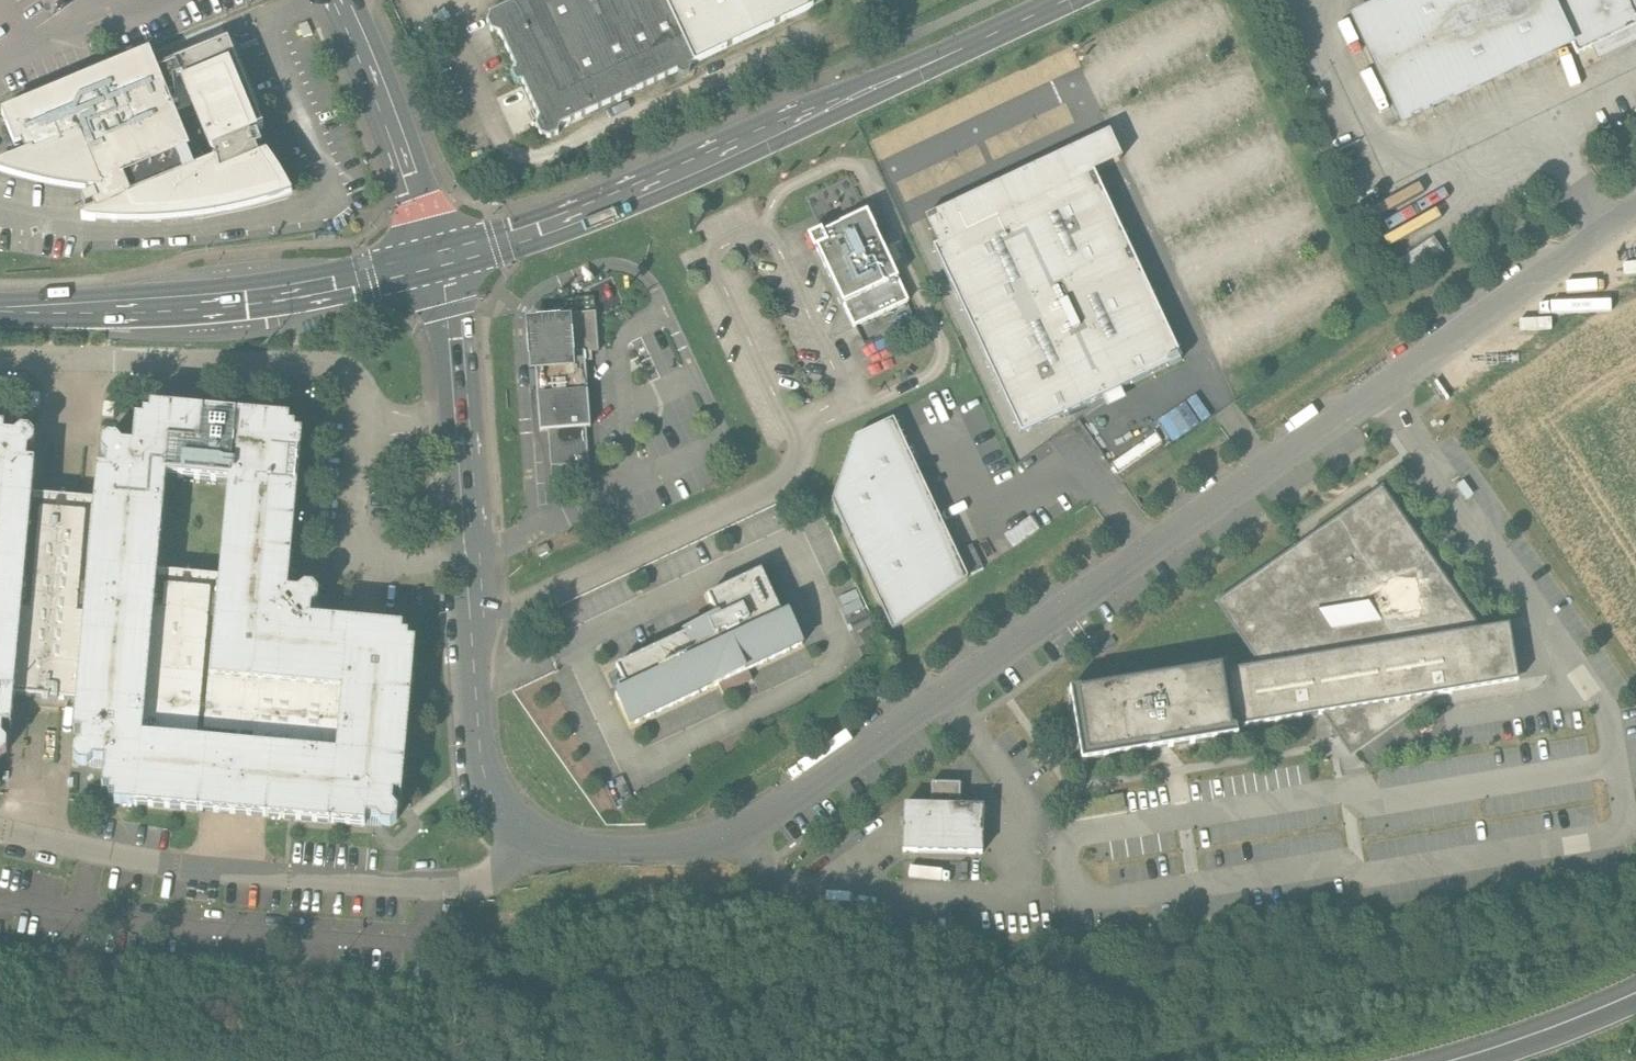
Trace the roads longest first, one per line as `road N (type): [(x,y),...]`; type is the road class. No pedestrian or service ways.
road 1 (unclassified): [(445,259),(459,323),(477,628),(497,789),(523,819),(578,840),(687,845),(740,826),(841,762),(1635,205)]
road 2 (tertiary): [(1063,0),(686,174),(445,259)]
road 3 (tertiary): [(445,259),(256,299),(0,307)]
road 4 (unclassified): [(342,0),(427,196),(445,259)]
road 5 (motorway): [(1635,1002),(1480,1060)]

